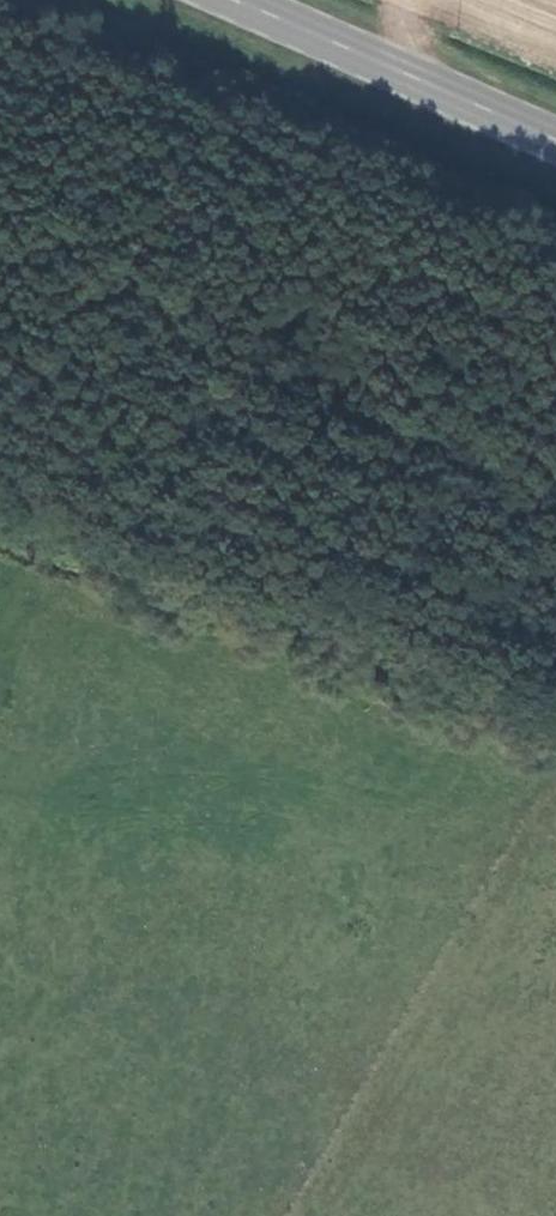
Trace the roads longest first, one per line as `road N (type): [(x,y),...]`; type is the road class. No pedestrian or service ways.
road 1 (secondary): [(229,0),(555,143)]

